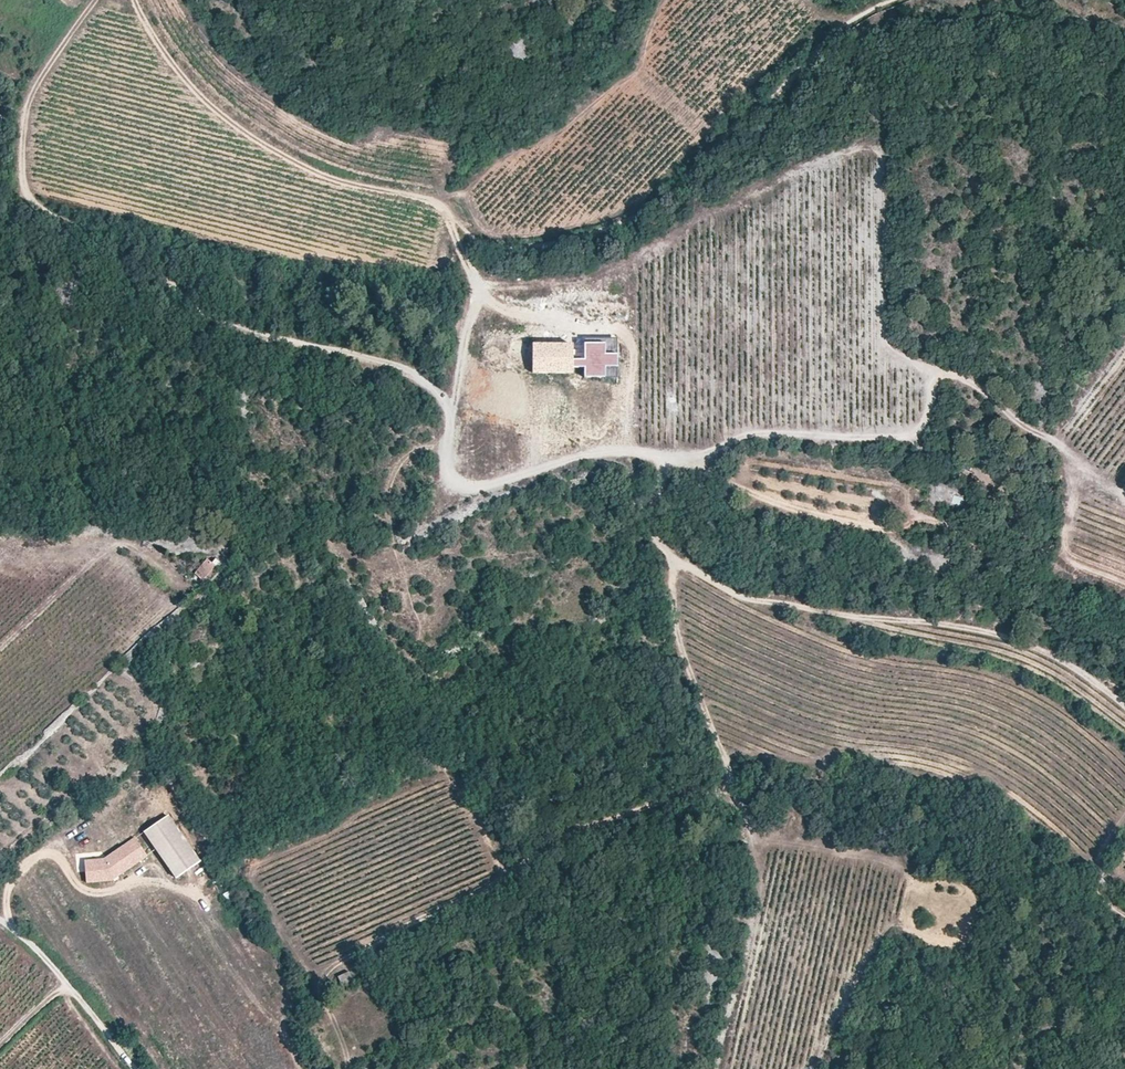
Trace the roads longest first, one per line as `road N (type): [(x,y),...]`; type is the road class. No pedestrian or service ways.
road 1 (track): [(1124,705),(1078,668),(992,630),(737,594),(656,542),(620,451),(468,489),(447,474),(449,410),(435,388),(404,369),(209,319),(175,284)]
road 2 (track): [(899,0),(859,17),(662,204),(612,229),(540,249),(474,243),(449,211),(337,185),(292,161),(196,93),(160,51),(136,0)]
road 3 (track): [(348,1068),(349,1054),(320,993),(329,970),(486,885),(516,845),(724,768),(726,752),(680,642),(674,556)]
road 4 (track): [(620,452),(692,456),(783,433),(910,437),(927,418),(932,387),(946,375),(978,386),(1066,449)]
road 5 (track): [(724,768),(748,836),(901,867)]
road 6 (track): [(131,1068),(53,963),(0,921)]

